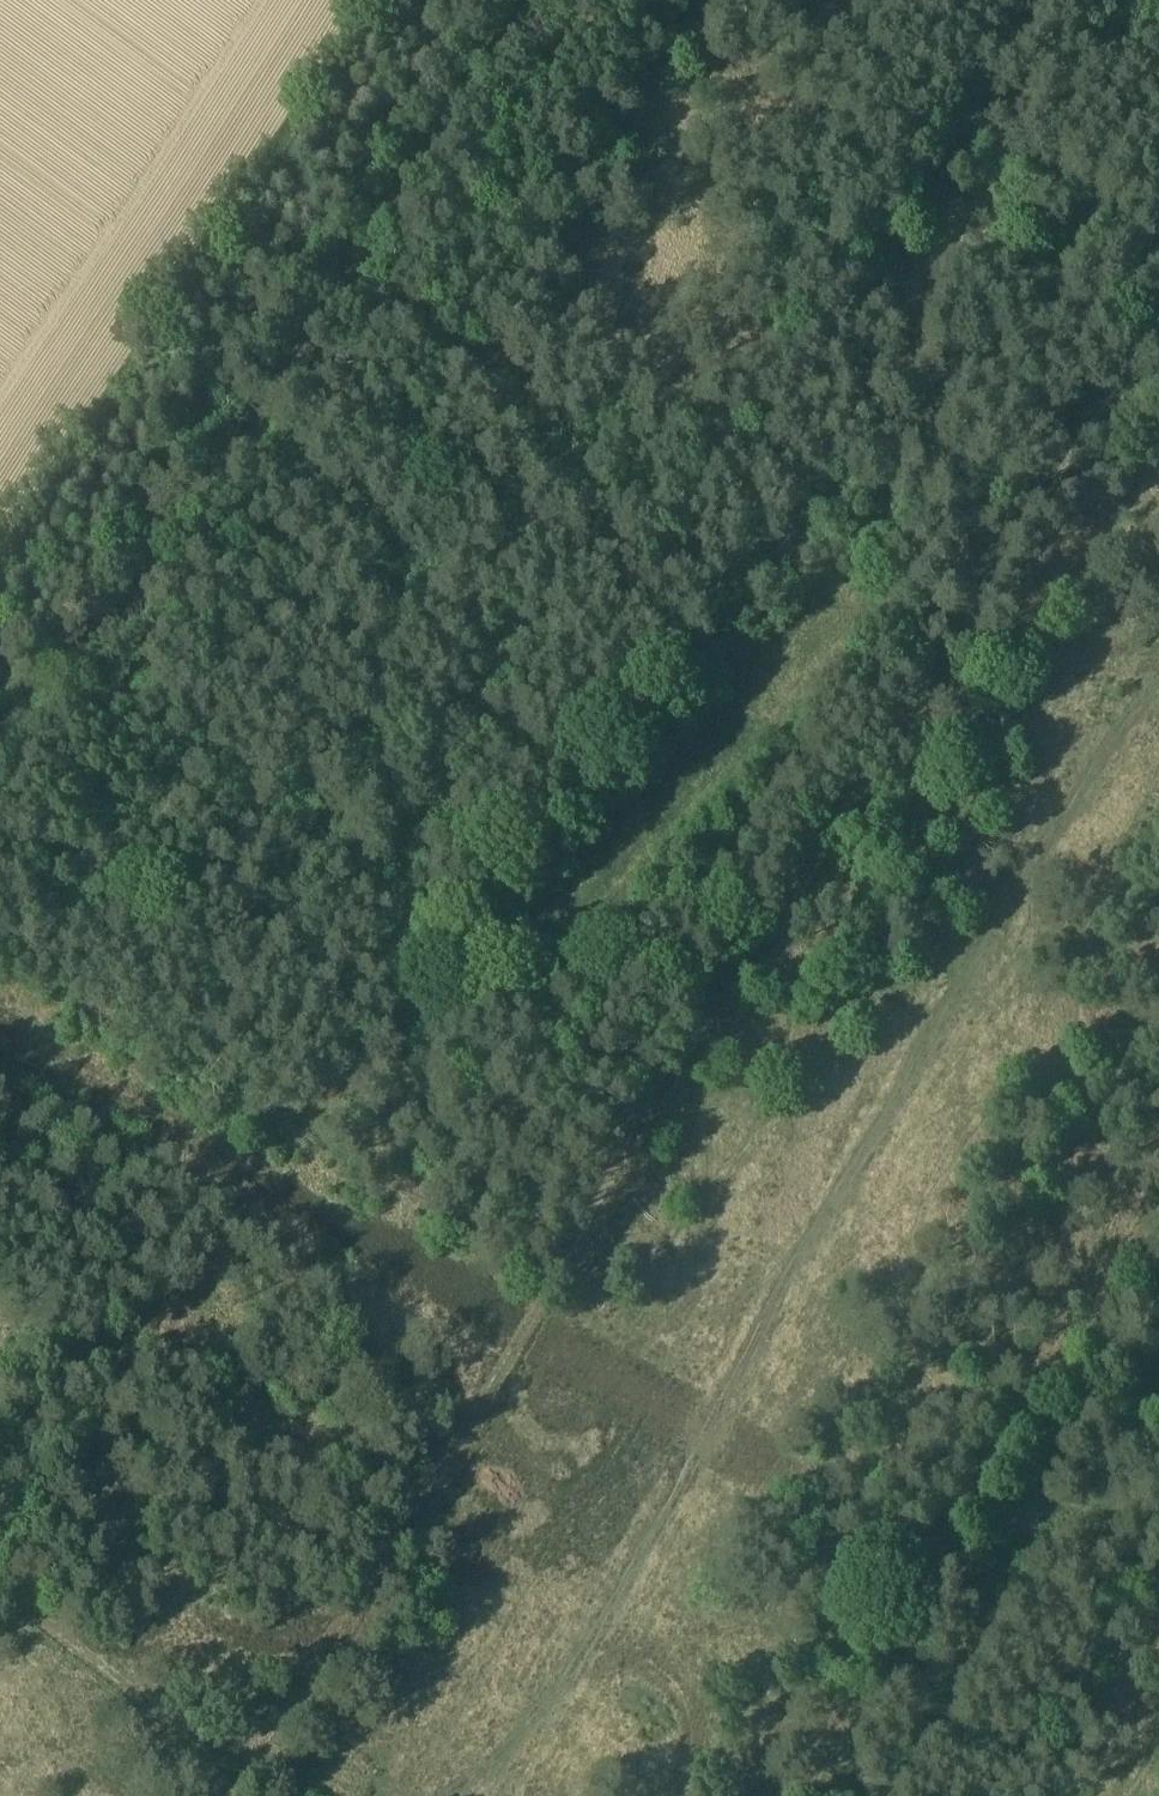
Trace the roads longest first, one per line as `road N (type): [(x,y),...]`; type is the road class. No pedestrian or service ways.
road 1 (track): [(0,739),(138,595),(535,0)]

